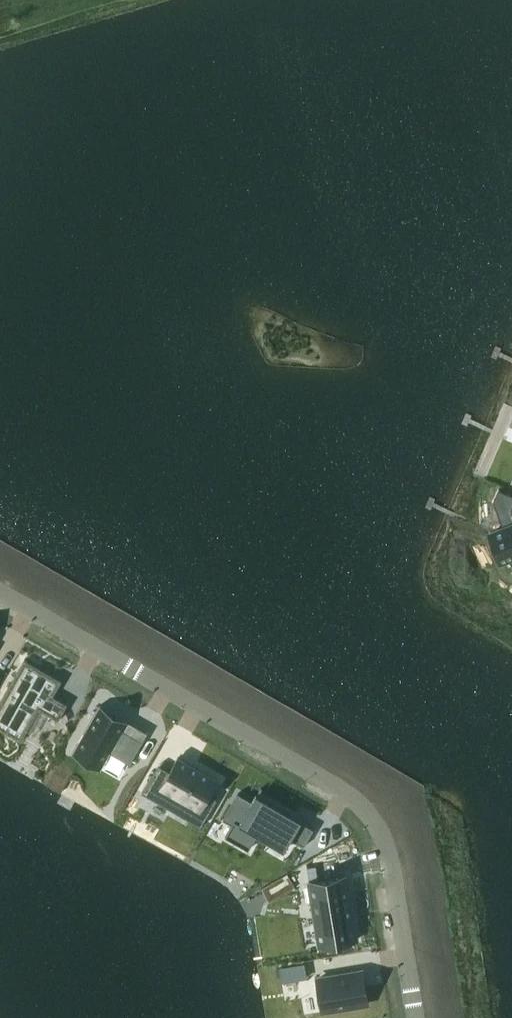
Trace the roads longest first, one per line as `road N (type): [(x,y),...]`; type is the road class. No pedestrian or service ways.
road 1 (residential): [(0,592),(358,805),(383,849),(411,1017)]

